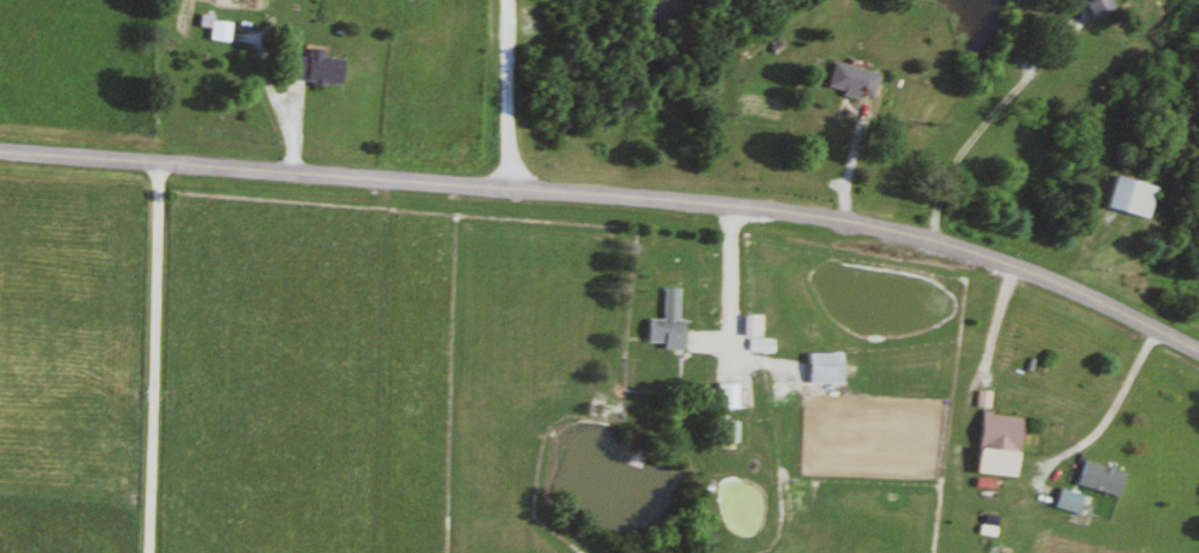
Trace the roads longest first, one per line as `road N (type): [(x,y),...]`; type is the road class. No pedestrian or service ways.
road 1 (tertiary): [(1198,353),(983,260),(822,222),(506,186),(331,183),(0,153)]
road 2 (residential): [(506,186),(503,0)]

